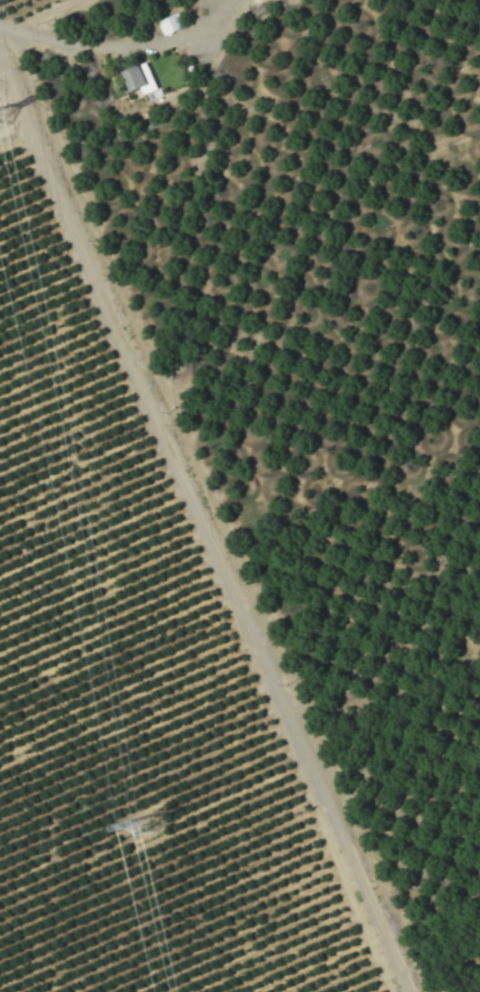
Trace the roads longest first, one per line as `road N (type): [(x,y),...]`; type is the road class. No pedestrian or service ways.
road 1 (track): [(0,54),(403,991)]

